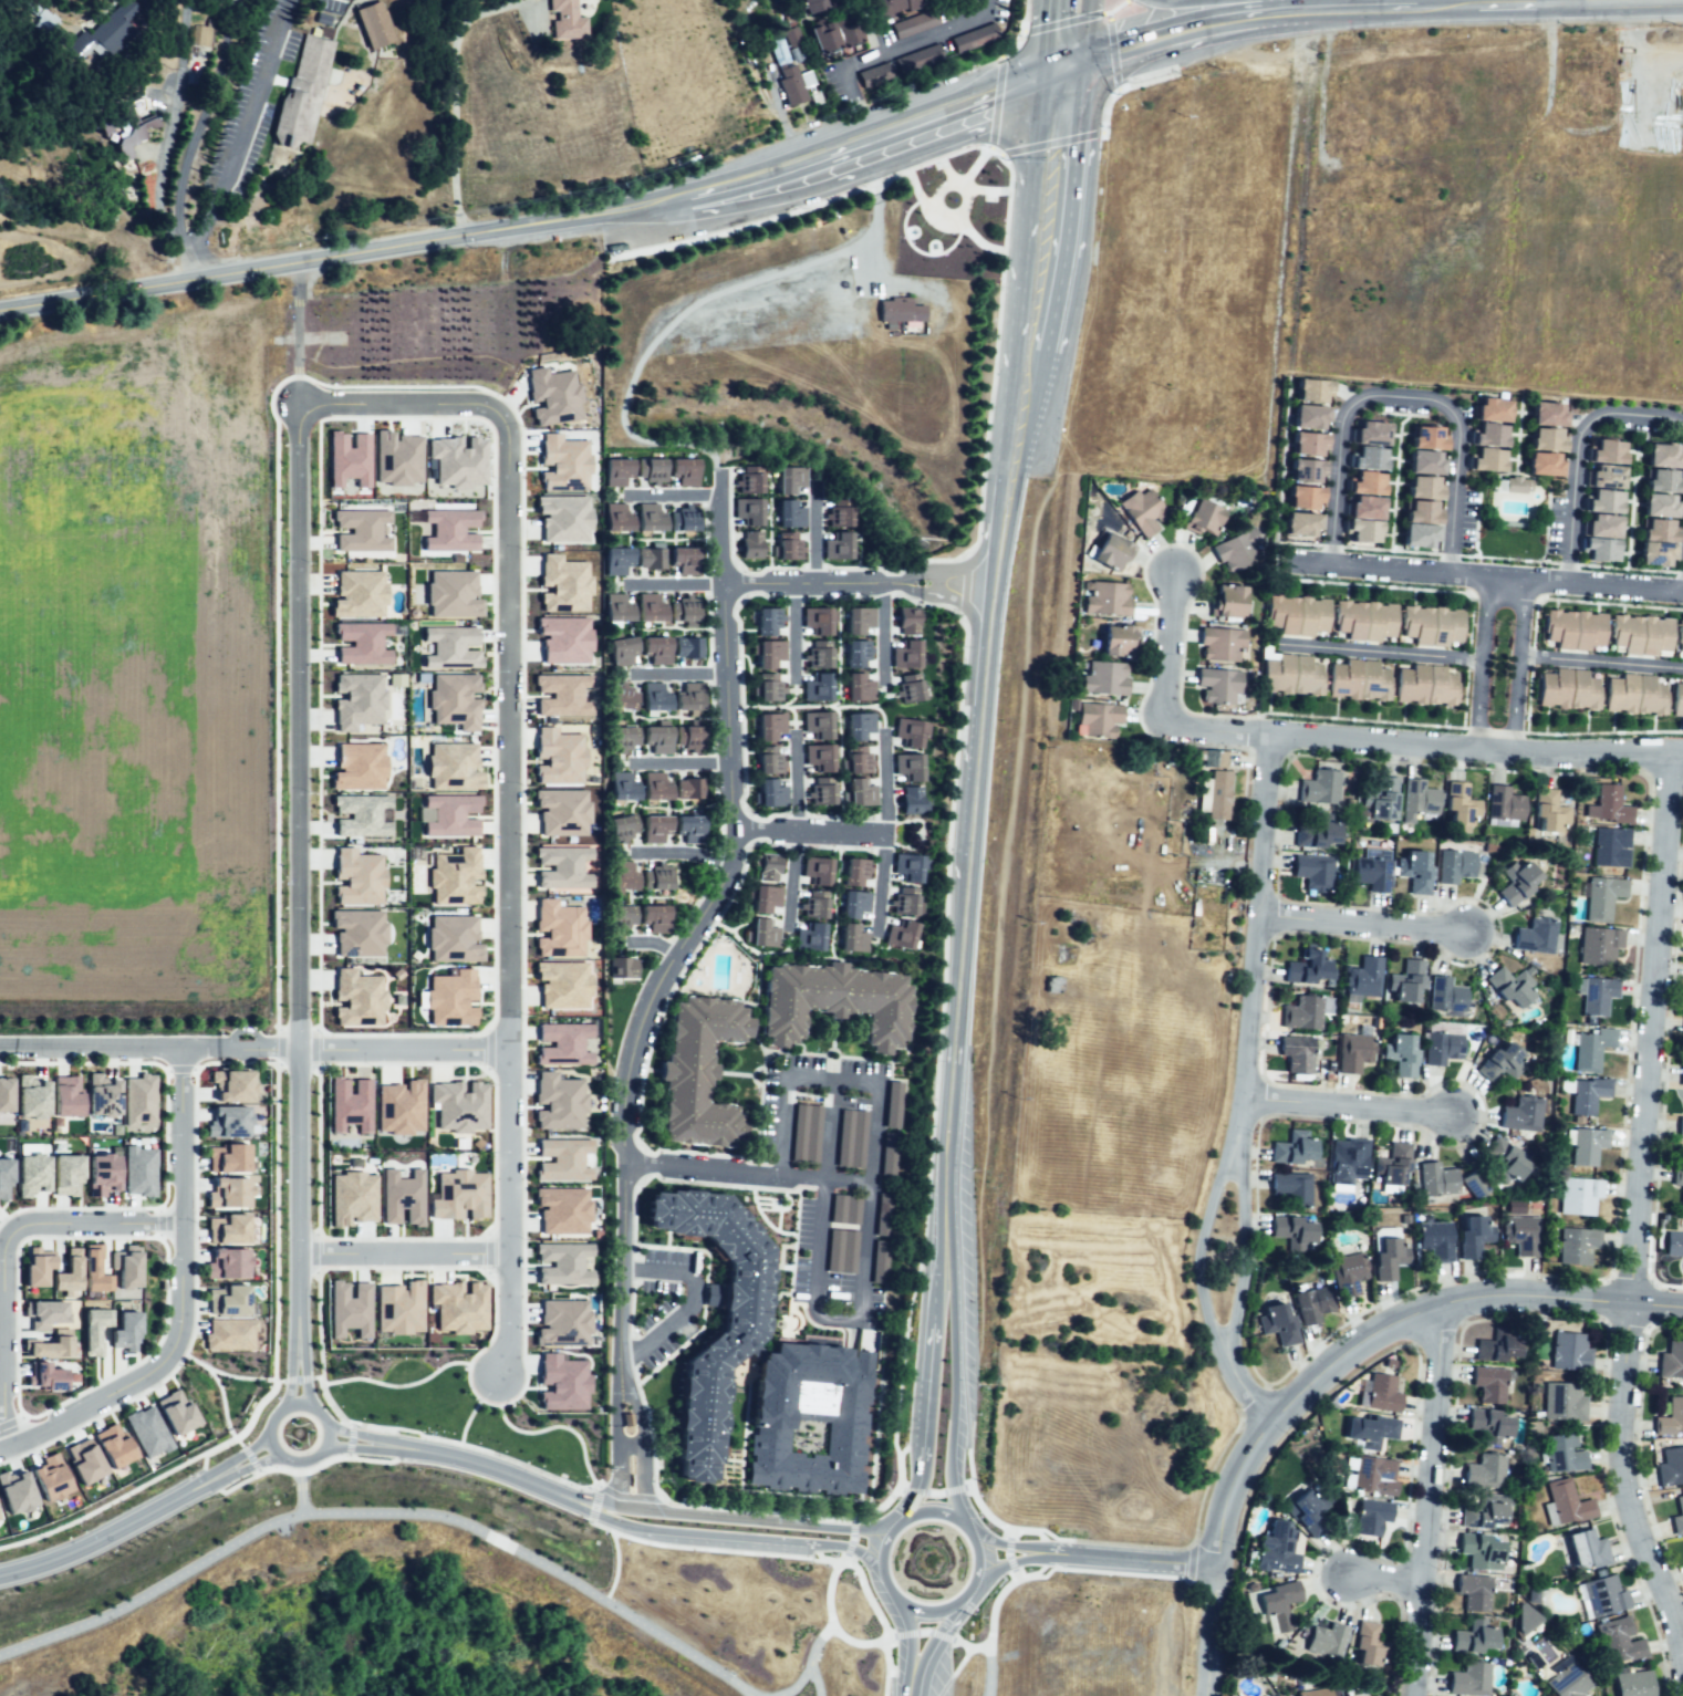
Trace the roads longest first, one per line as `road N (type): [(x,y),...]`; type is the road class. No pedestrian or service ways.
road 1 (residential): [(298,1352),(295,405),(477,404),(497,412)]
road 2 (residential): [(497,412),(507,429),(508,1333),(494,1375)]
road 3 (residential): [(1677,1695),(1673,1636),(1629,1477),(1630,1299),(1672,751)]
road 4 (residential): [(721,496),(736,826),(709,915),(661,978),(641,1034),(625,1163),(620,1382)]
road 5 (primary): [(694,199),(0,311)]
road 6 (residential): [(1682,752),(1513,750),(1164,726),(1180,575)]
road 7 (residential): [(0,1449),(152,1372),(173,1349),(181,1310),(181,1049)]
road 8 (tertiary): [(1682,1304),(1471,1296),(1353,1346),(1268,1424)]
road 9 (residential): [(1327,562),(1338,426),(1351,406),(1373,398),(1434,402),(1454,418),(1461,439),(1448,573)]
road 10 (secondary): [(945,1245),(970,835)]
road 11 (residential): [(1294,559),(1682,591)]
road 12 (primary): [(1061,72),(871,148),(694,199)]
road 13 (residential): [(1413,1695),(1435,1307)]
road 14 (residential): [(8,1446),(6,1241),(33,1224),(181,1224)]
road 15 (residential): [(1245,1095),(1270,733)]
road 16 (residential): [(507,1049),(217,1049)]
road 17 (secondary): [(1027,350),(1061,72)]
road 18 (residential): [(1245,1095),(1195,1253),(1223,1356)]
road 19 (residential): [(1562,583),(1579,423),(1607,412),(1682,425)]
road 20 (residential): [(1223,1356),(1240,1277),(1245,1095)]
road 21 (residential): [(224,1470),(59,1561),(0,1576)]
road 22 (residential): [(1216,1568),(1234,1485),(1268,1424),(1223,1356)]
road 23 (residential): [(593,1507),(661,1533),(811,1543)]
road 24 (residential): [(217,1049),(0,1049)]
road 25 (residential): [(1259,913),(1475,927)]
road 26 (residential): [(807,1525),(593,1507)]
road 27 (residential): [(1245,1095),(1455,1114)]
road 28 (residential): [(508,1253),(299,1251)]
road 29 (residential): [(593,1507),(413,1448)]
road 30 (primary): [(1237,20),(1061,72)]
road 31 (residential): [(320,1454),(329,1436),(319,1409),(281,1407),(269,1434),(277,1453),(293,1461),(320,1454)]
road 32 (residential): [(724,583),(900,582)]
road 33 (residential): [(1488,576),(1474,748)]
road 34 (residential): [(1513,750),(1525,580)]
road 35 (residential): [(1216,1568),(1059,1552)]
road 36 (residential): [(736,826),(887,833)]
road 37 (secondary): [(955,1393),(945,1245)]
road 38 (secondary): [(965,1525),(949,1479),(955,1393)]
road 39 (secondary): [(970,835),(983,707)]
road 40 (residential): [(1204,1695),(1216,1568)]
road 41 (secondary): [(1009,474),(1027,350)]

